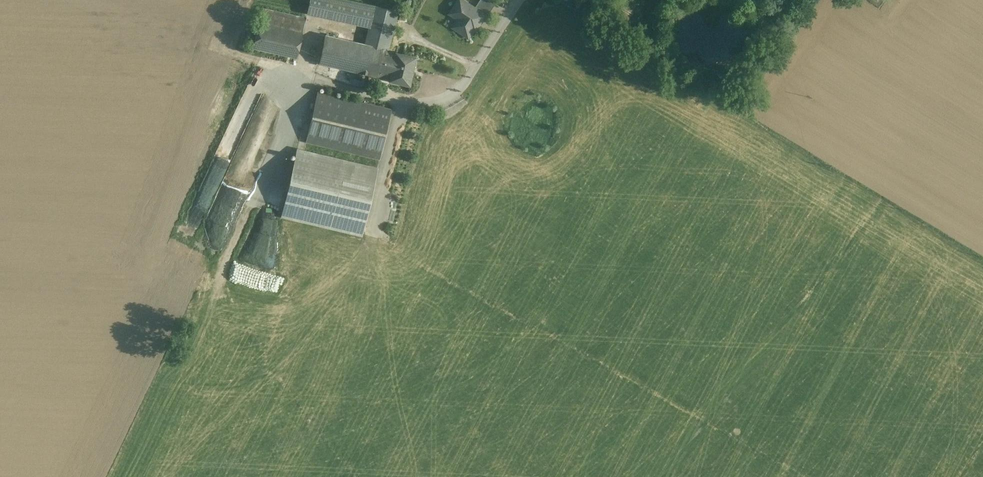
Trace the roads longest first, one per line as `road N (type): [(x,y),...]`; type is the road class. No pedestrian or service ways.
road 1 (residential): [(396,99),(429,100),(474,81),(497,59),(530,0)]

